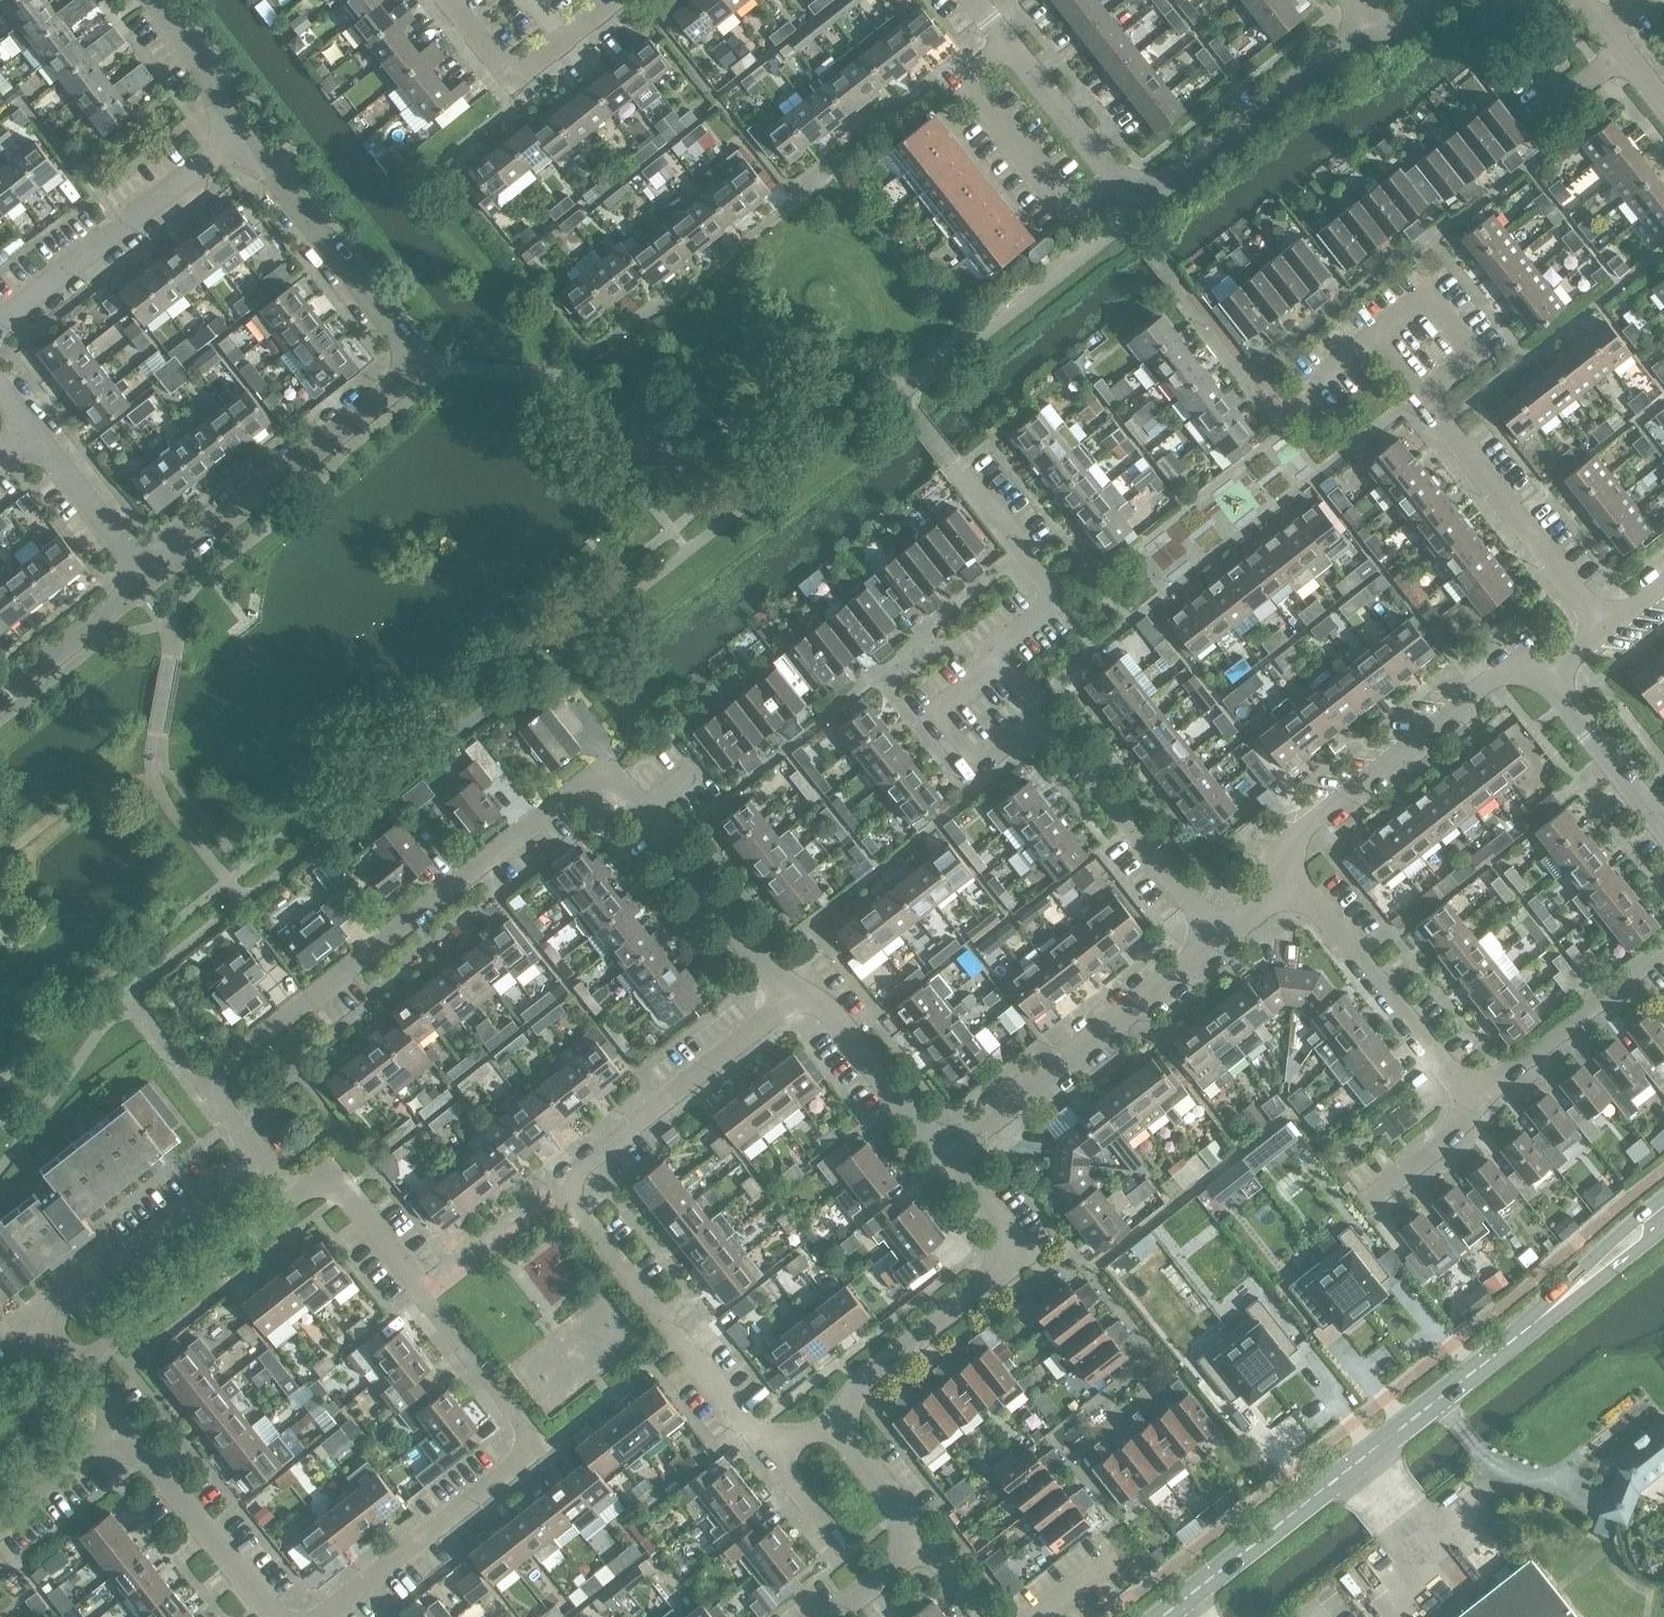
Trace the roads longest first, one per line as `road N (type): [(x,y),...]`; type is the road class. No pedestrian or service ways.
road 1 (residential): [(255,1155),(207,1082),(608,766),(794,996)]
road 2 (residential): [(294,1203),(328,1177),(538,1448),(321,1616)]
road 3 (residential): [(772,1451),(563,1179),(794,996)]
road 4 (residential): [(146,582),(404,380),(409,362),(407,346),(238,134)]
road 5 (residential): [(1220,941),(996,659),(1049,610),(1052,594),(965,482)]
road 6 (residential): [(979,0),(1117,181),(1142,196),(1368,21)]
road 7 (secondary): [(1163,1616),(1525,1330)]
road 8 (residential): [(822,1413),(1024,1254),(948,1153)]
road 9 (residential): [(1301,882),(1298,851),(1315,821),(1504,676),(1528,669),(1544,676)]
road 10 (residential): [(948,1153),(1220,941)]
road 11 (residential): [(83,1368),(47,1319),(255,1155)]
road 12 (residential): [(0,326),(238,134)]
road 13 (residential): [(1606,627),(1422,393)]
road 14 (residential): [(1474,1104),(1301,882)]
road 15 (residential): [(83,1368),(294,1203)]
road 16 (residential): [(1474,1104),(1663,955)]
road 17 (residential): [(277,1616),(127,1428)]
road 18 (residential): [(948,1153),(836,1014),(794,996)]
road 19 (residential): [(450,0),(513,75),(606,0)]
road 20 (secondary): [(1663,1196),(1525,1330)]
road 21 (residential): [(1663,827),(1544,676)]
road 22 (residential): [(0,696),(146,582)]
road 23 (residential): [(146,582),(39,439)]
road 24 (secondary): [(1525,1330),(1663,1228)]
road 25 (residential): [(926,1543),(822,1413)]
road 26 (residential): [(0,1527),(127,1428)]
road 27 (residential): [(238,134),(204,61),(154,0)]

